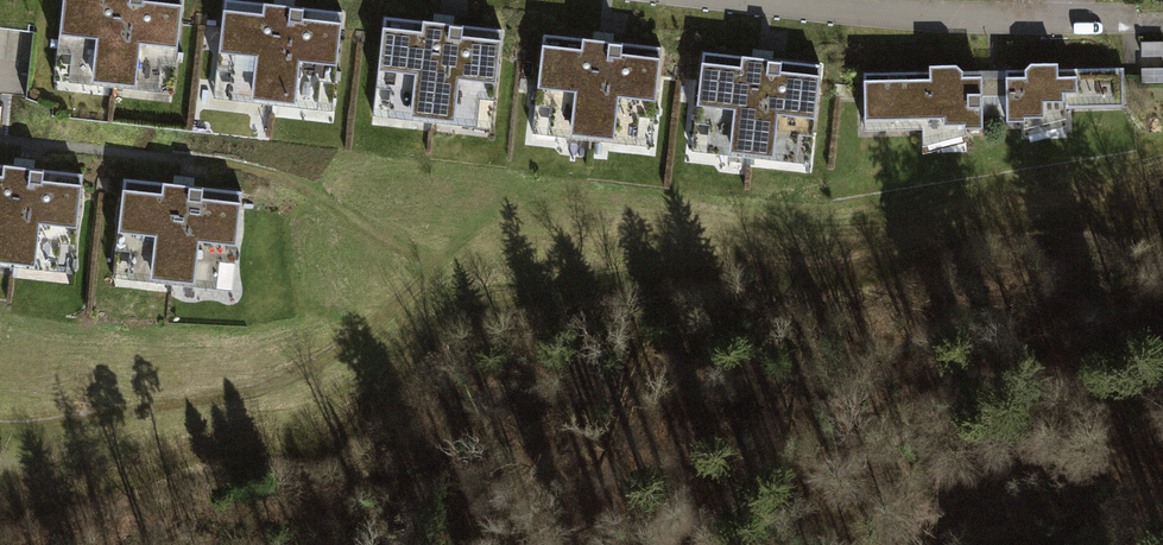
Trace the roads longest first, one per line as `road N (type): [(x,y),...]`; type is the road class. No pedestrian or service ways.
road 1 (residential): [(758,0),(895,15),(1136,24)]

